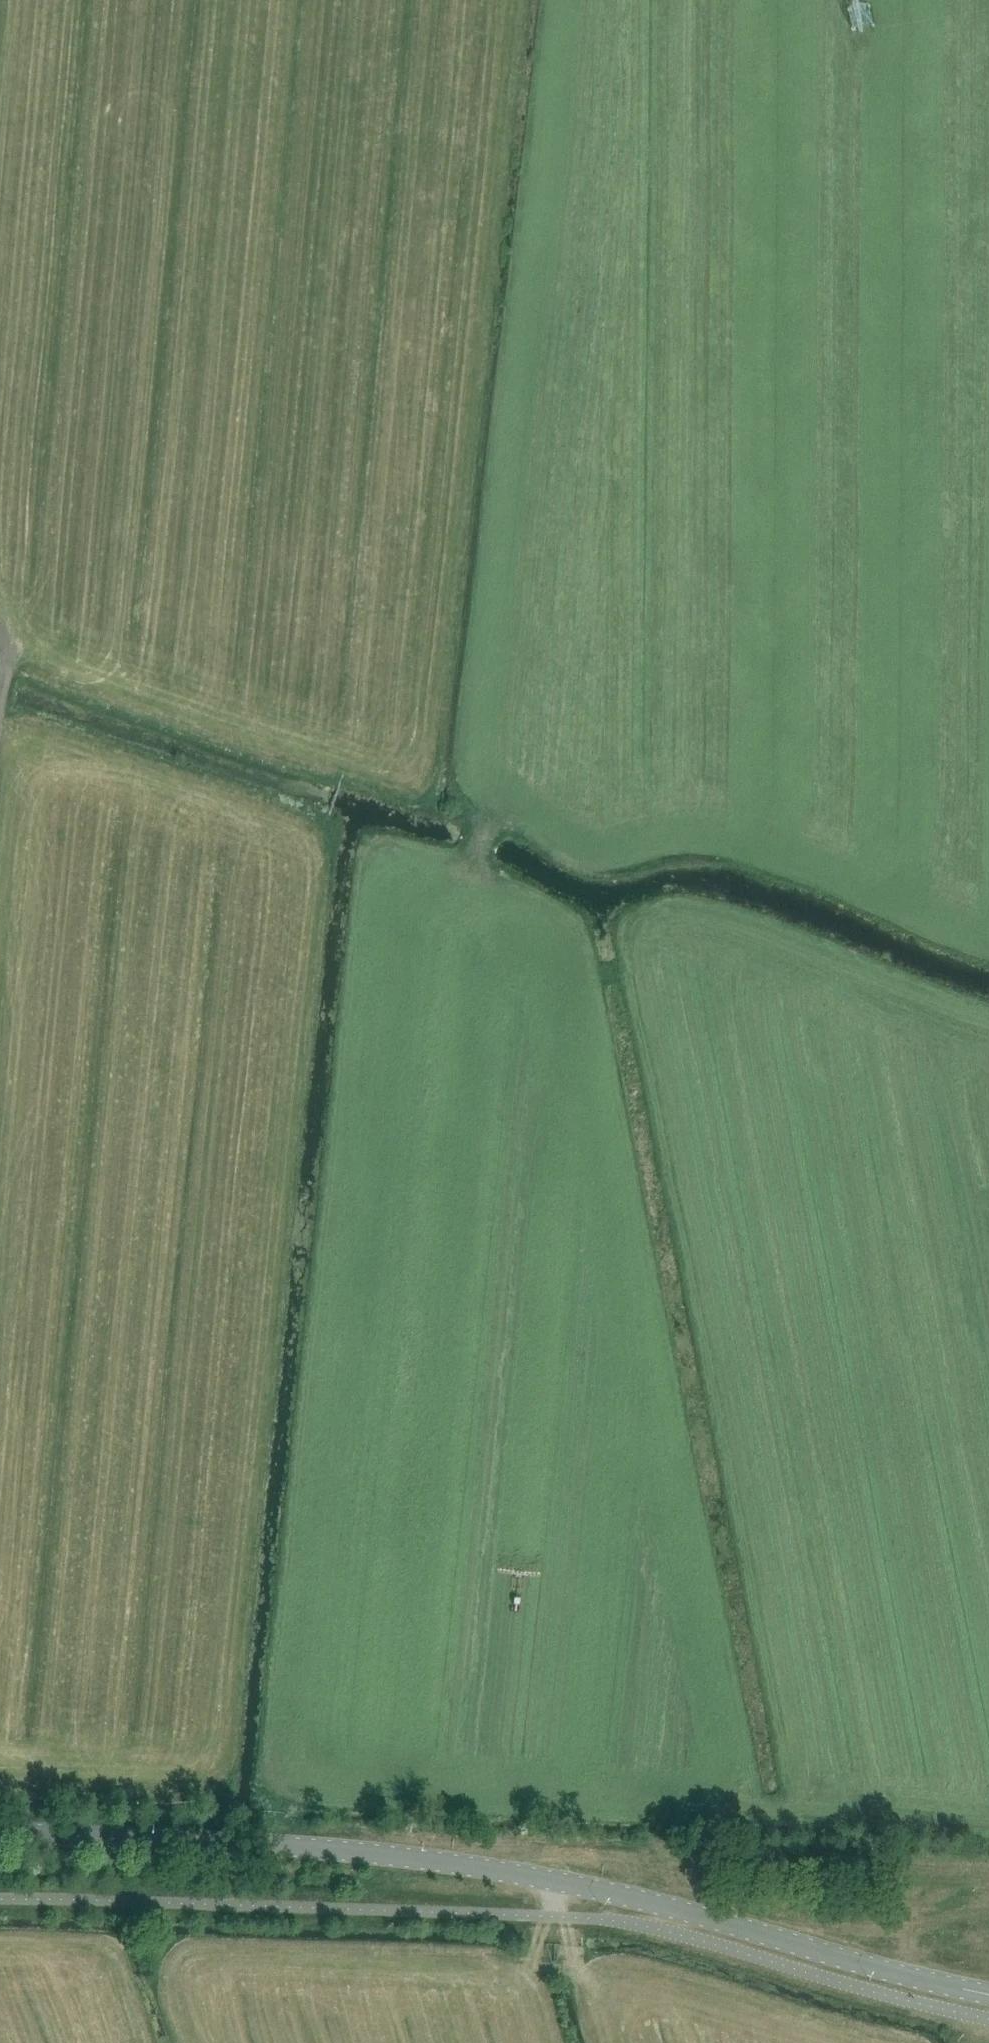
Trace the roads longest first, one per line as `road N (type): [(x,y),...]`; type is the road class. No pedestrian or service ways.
road 1 (tertiary): [(988,1994),(516,1873),(285,1845),(0,1831)]

